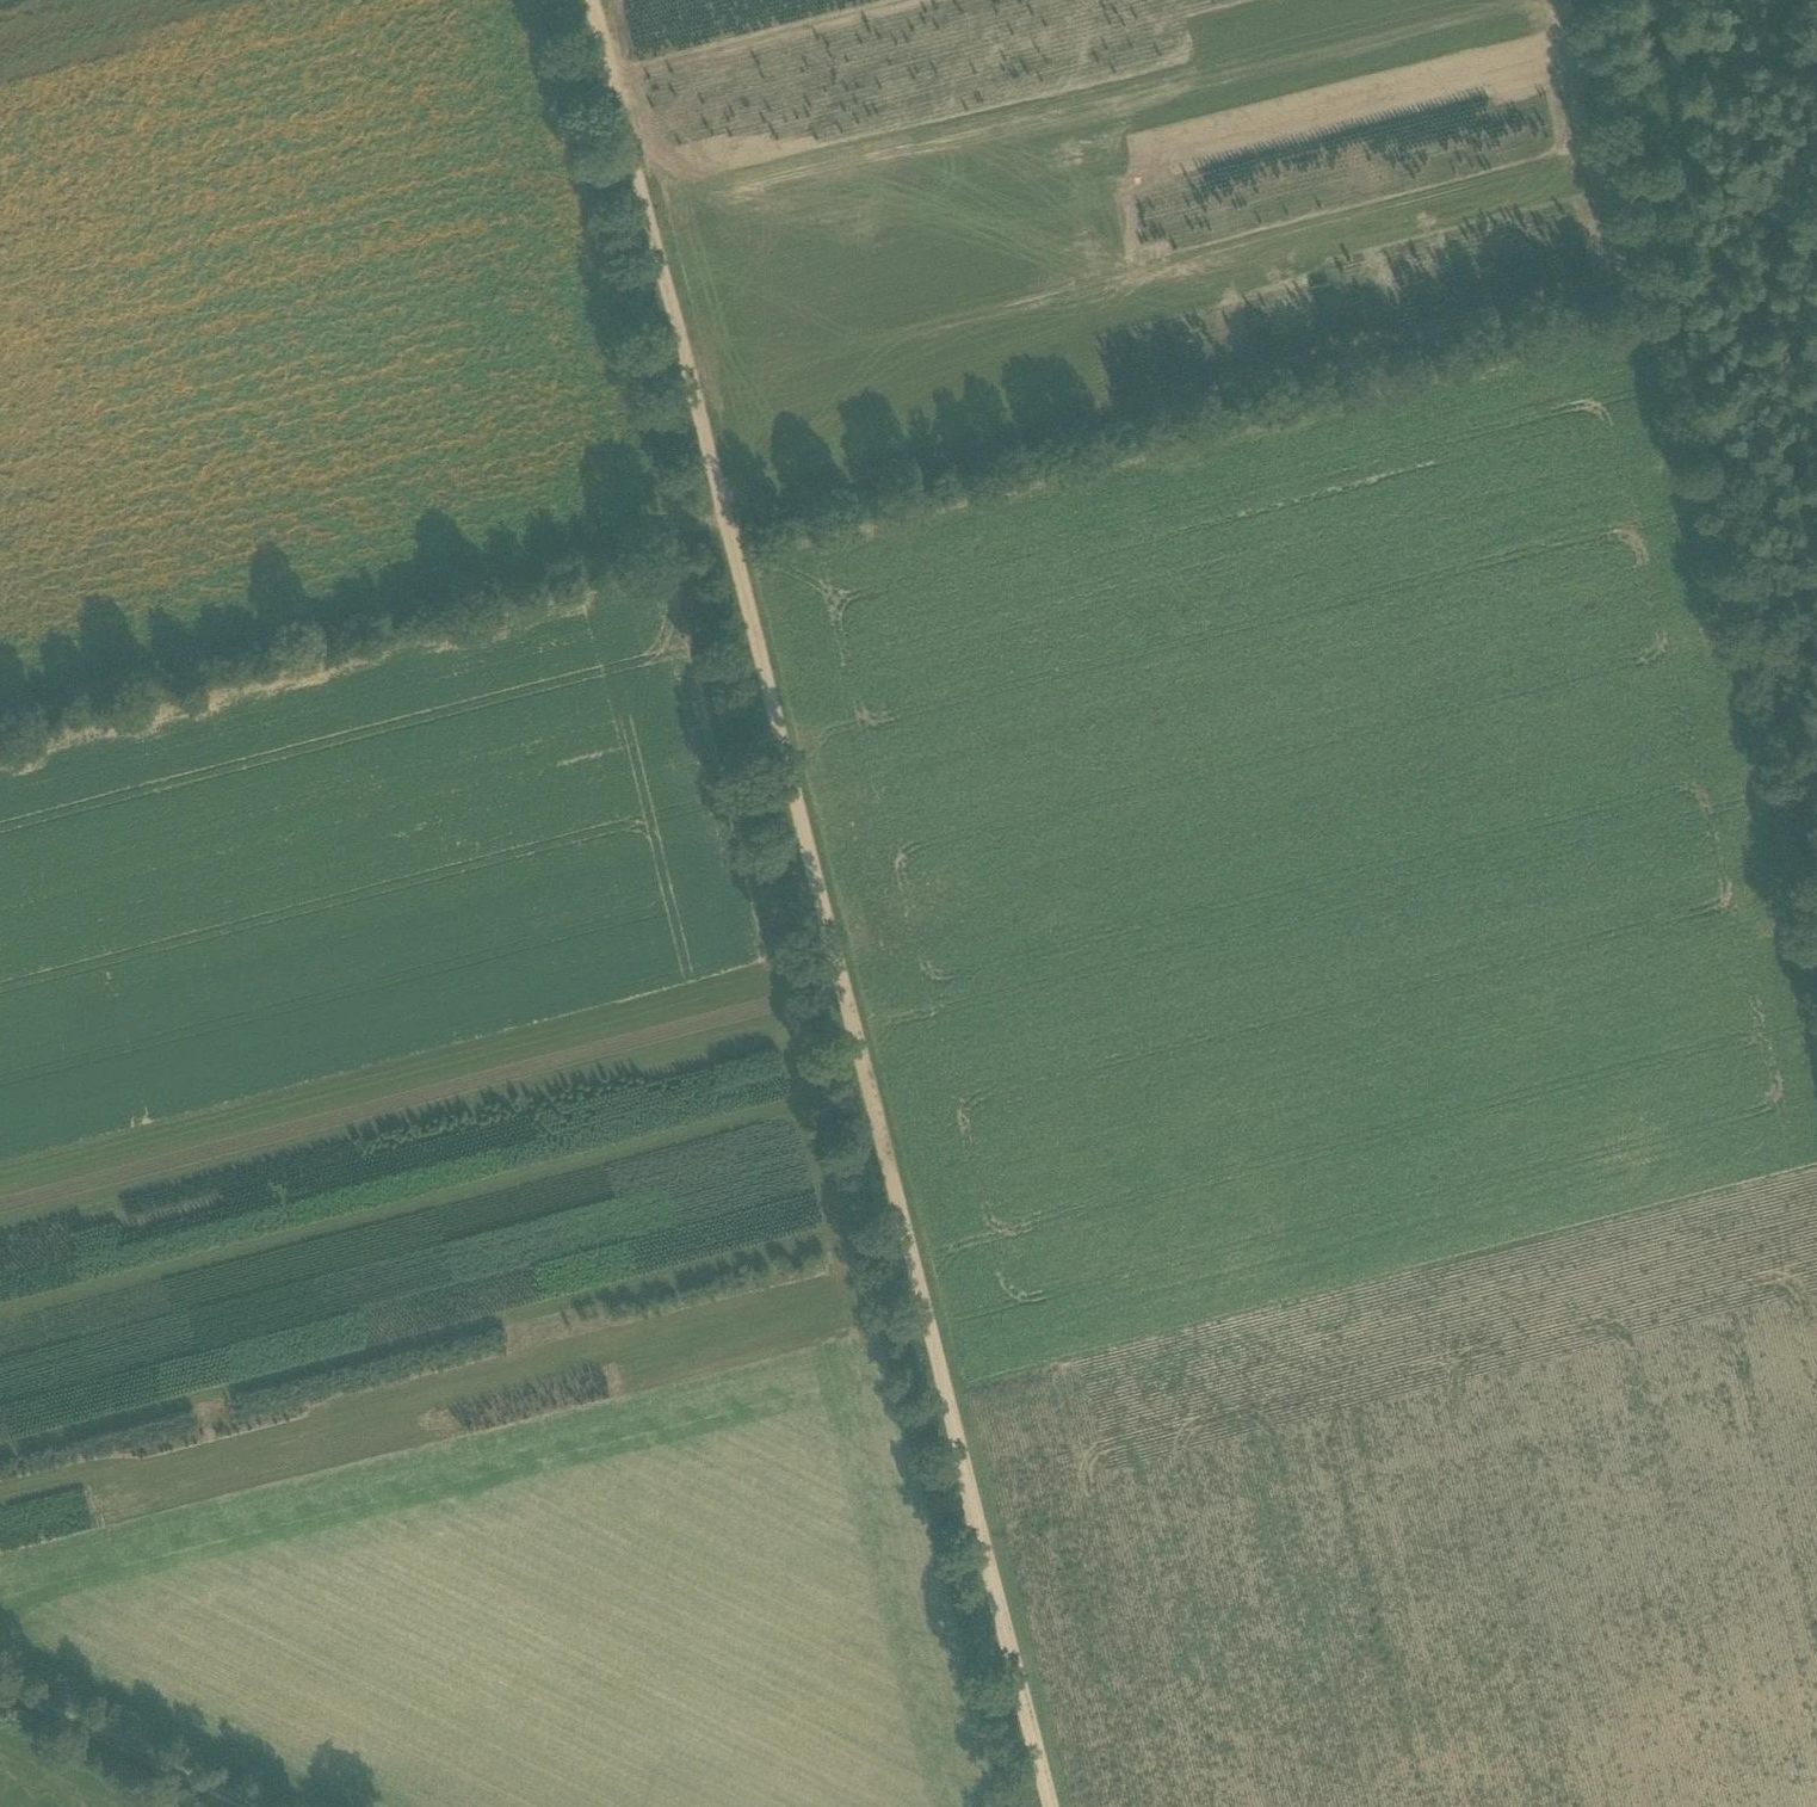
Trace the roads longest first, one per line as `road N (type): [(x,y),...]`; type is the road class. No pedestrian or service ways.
road 1 (track): [(593,0),(1047,1806)]
road 2 (track): [(1603,0),(1816,832)]
road 3 (track): [(0,1681),(261,1806)]

